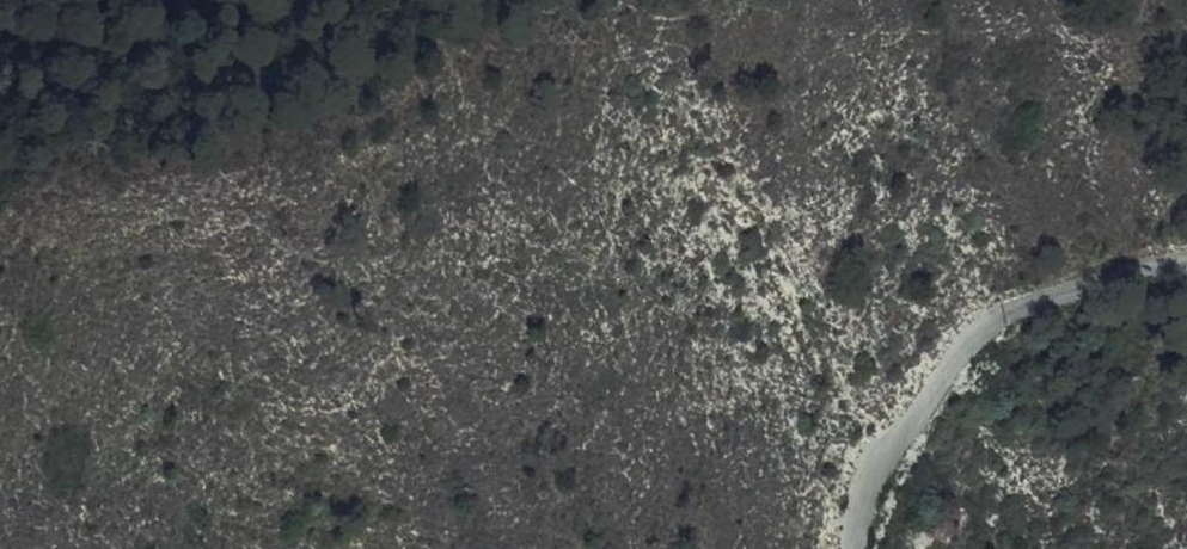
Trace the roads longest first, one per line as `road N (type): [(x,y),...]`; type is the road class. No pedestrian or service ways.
road 1 (unclassified): [(1186,276),(1117,282),(1004,314),(953,362),(873,466),(854,548)]

